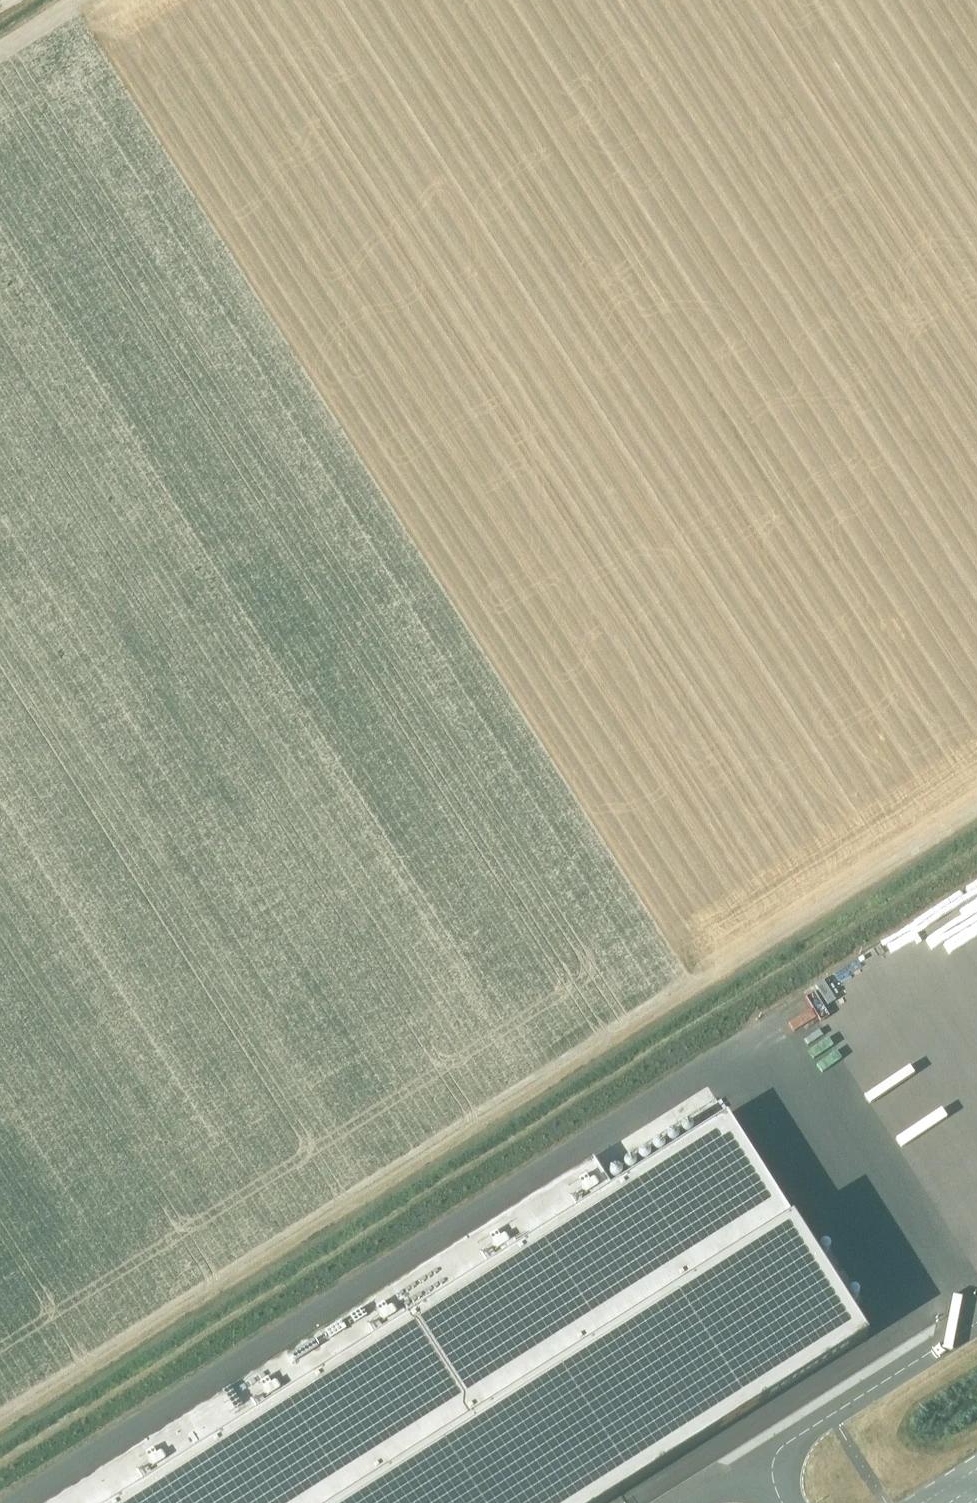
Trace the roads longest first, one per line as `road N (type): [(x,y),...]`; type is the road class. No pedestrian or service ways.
road 1 (unclassified): [(782,1502),(758,1461),(976,1322)]

